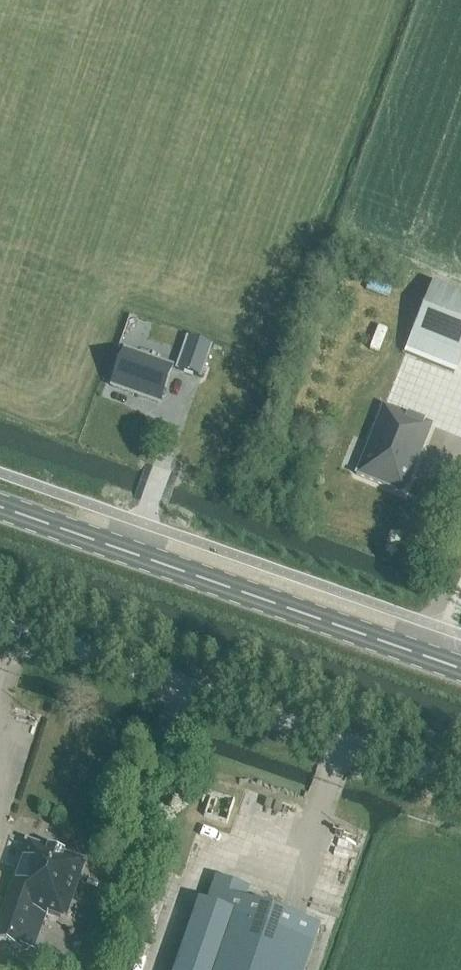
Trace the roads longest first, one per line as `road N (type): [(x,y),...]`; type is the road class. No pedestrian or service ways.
road 1 (unclassified): [(460,781),(0,618)]
road 2 (primary): [(460,666),(0,505)]

